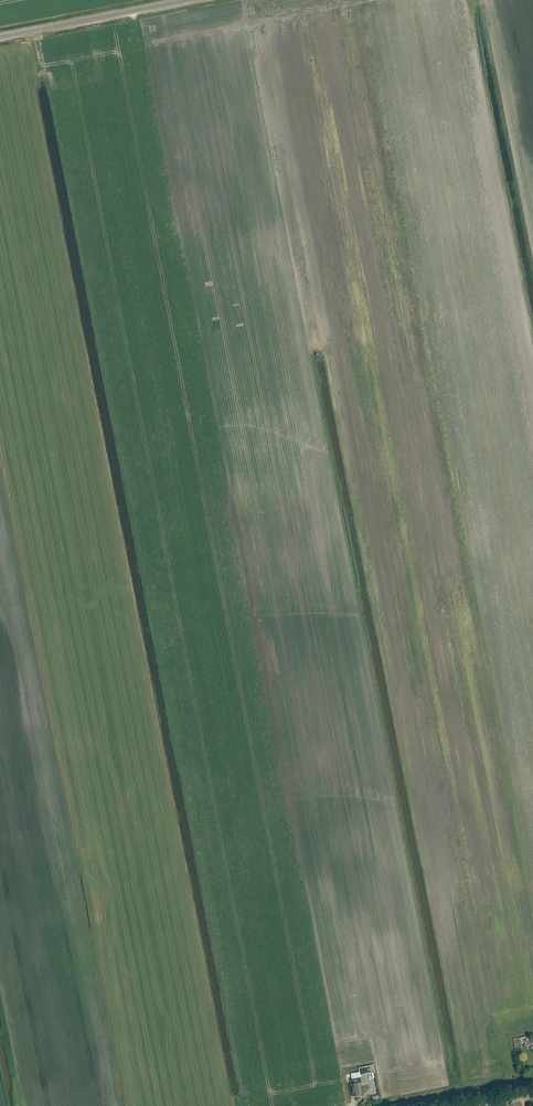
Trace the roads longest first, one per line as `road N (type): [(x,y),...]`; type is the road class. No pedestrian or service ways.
road 1 (unclassified): [(0,37),(190,0)]

